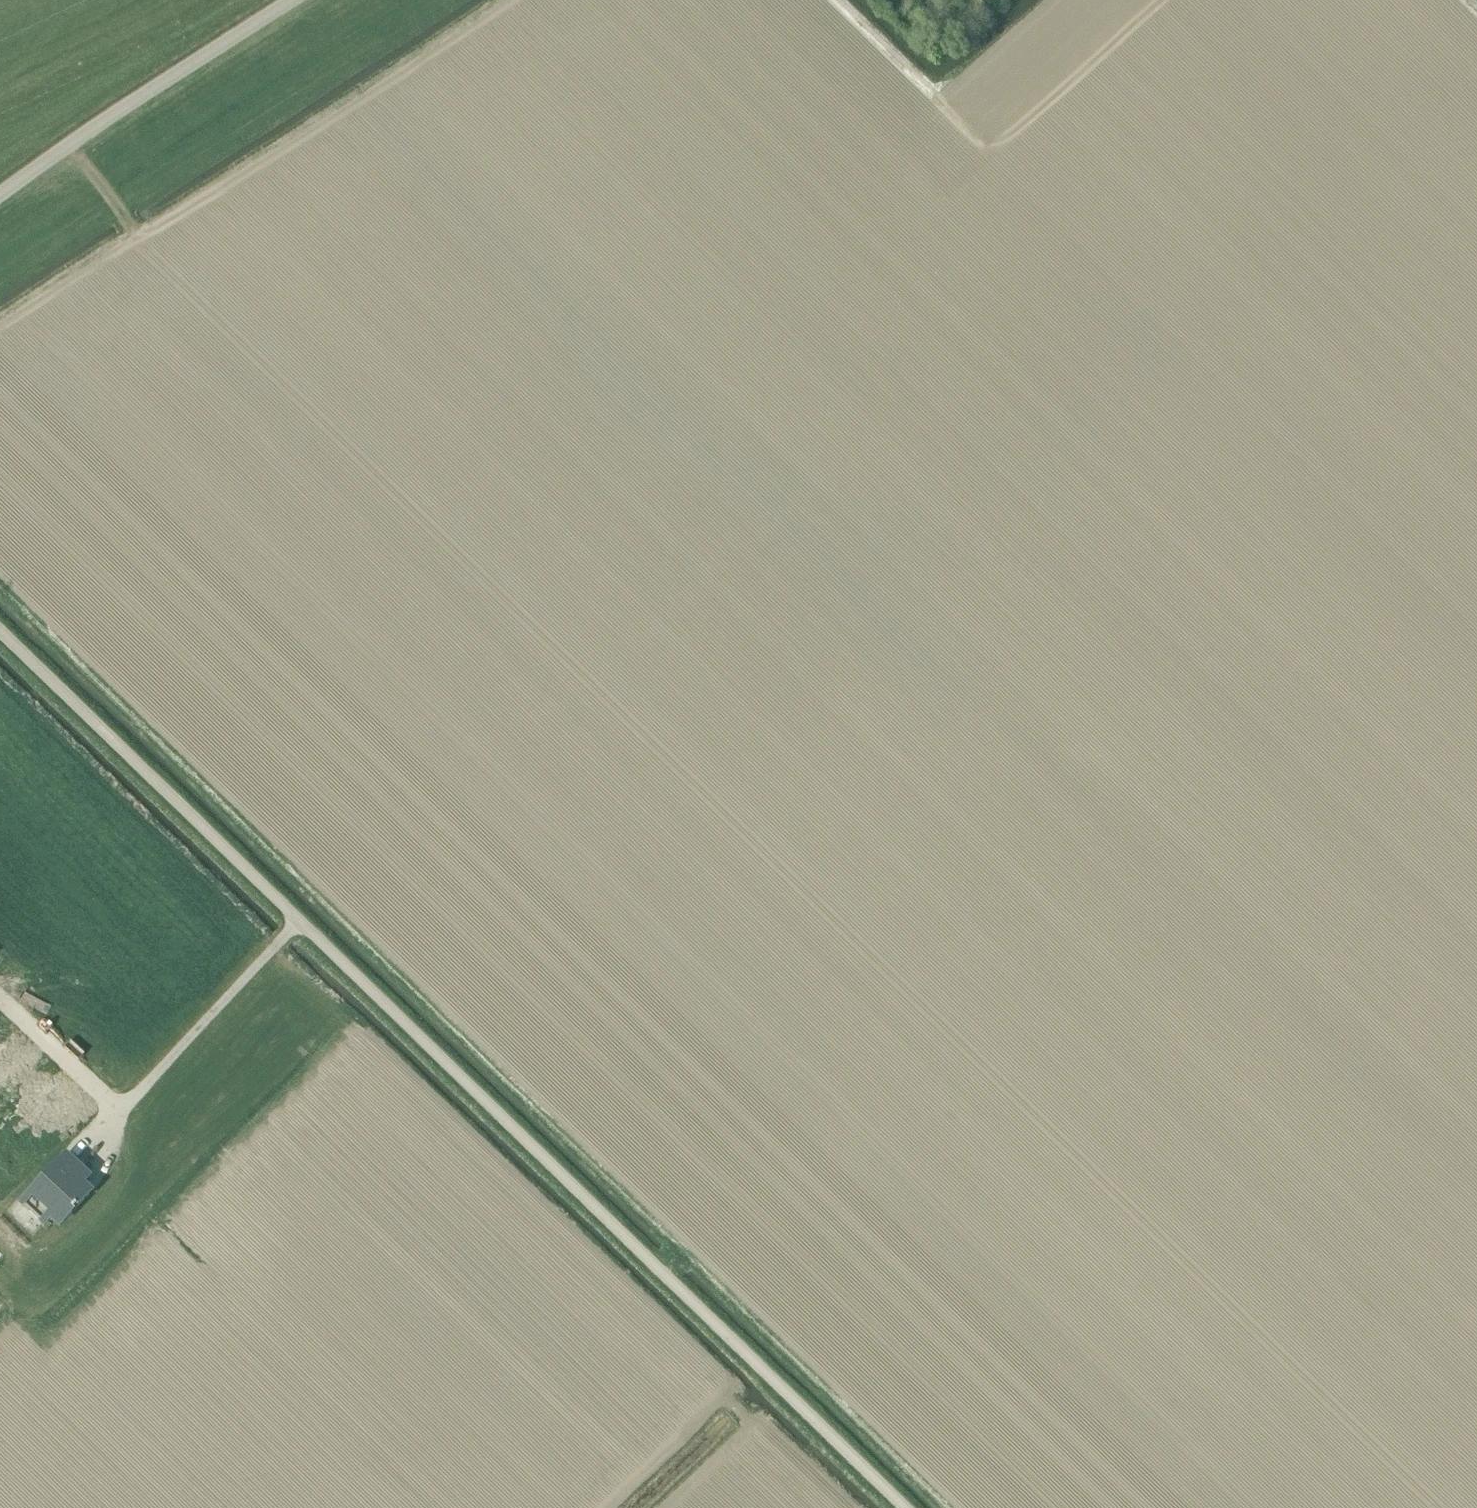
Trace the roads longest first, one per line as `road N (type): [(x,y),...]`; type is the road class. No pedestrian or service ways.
road 1 (unclassified): [(906,1507),(0,631)]
road 2 (unclassified): [(0,195),(292,0)]

